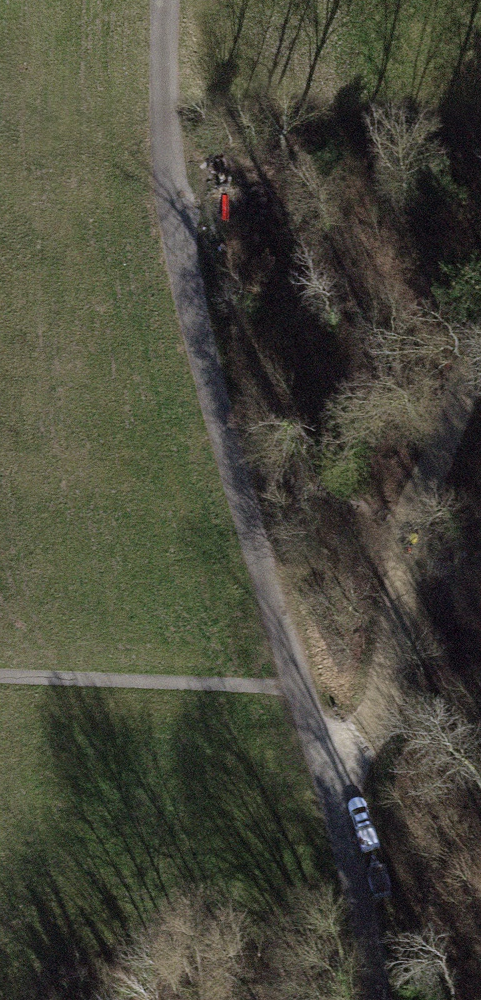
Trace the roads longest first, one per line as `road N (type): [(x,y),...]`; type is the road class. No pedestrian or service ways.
road 1 (residential): [(379,999),(378,958),(338,798),(147,176),(141,0)]
road 2 (track): [(480,362),(410,538),(382,705),(338,798)]

